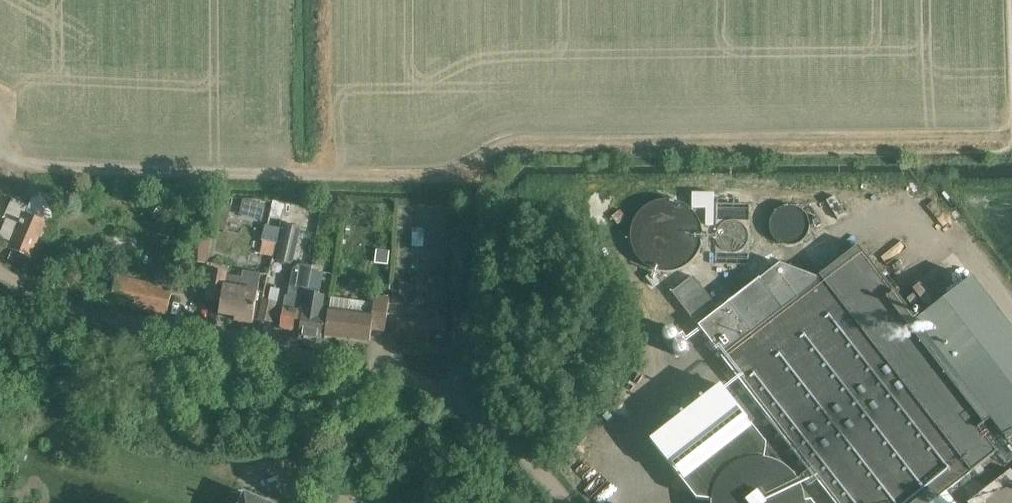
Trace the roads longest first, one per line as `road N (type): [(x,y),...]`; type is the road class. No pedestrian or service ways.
road 1 (residential): [(462,401),(386,371),(150,328),(53,299),(0,271)]
road 2 (unclassified): [(561,502),(530,458),(462,401)]

